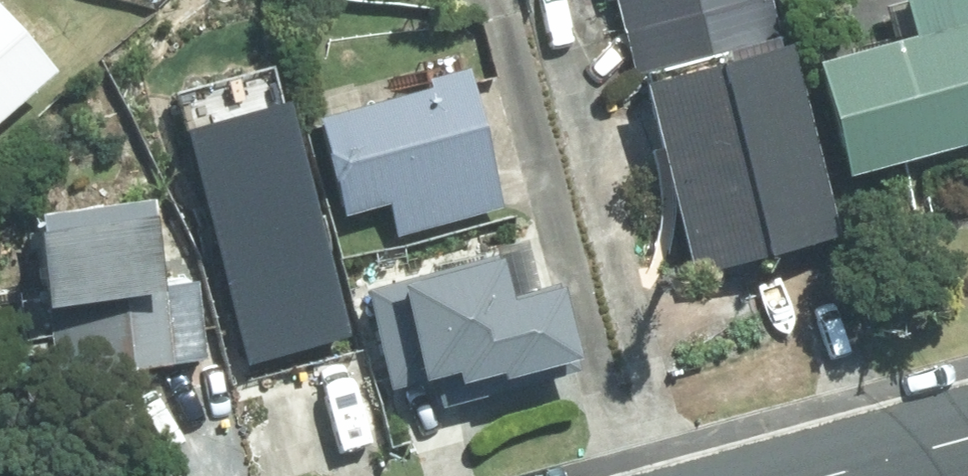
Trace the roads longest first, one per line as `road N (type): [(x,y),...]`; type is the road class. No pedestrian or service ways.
road 1 (tertiary): [(967,439),(833,475)]

